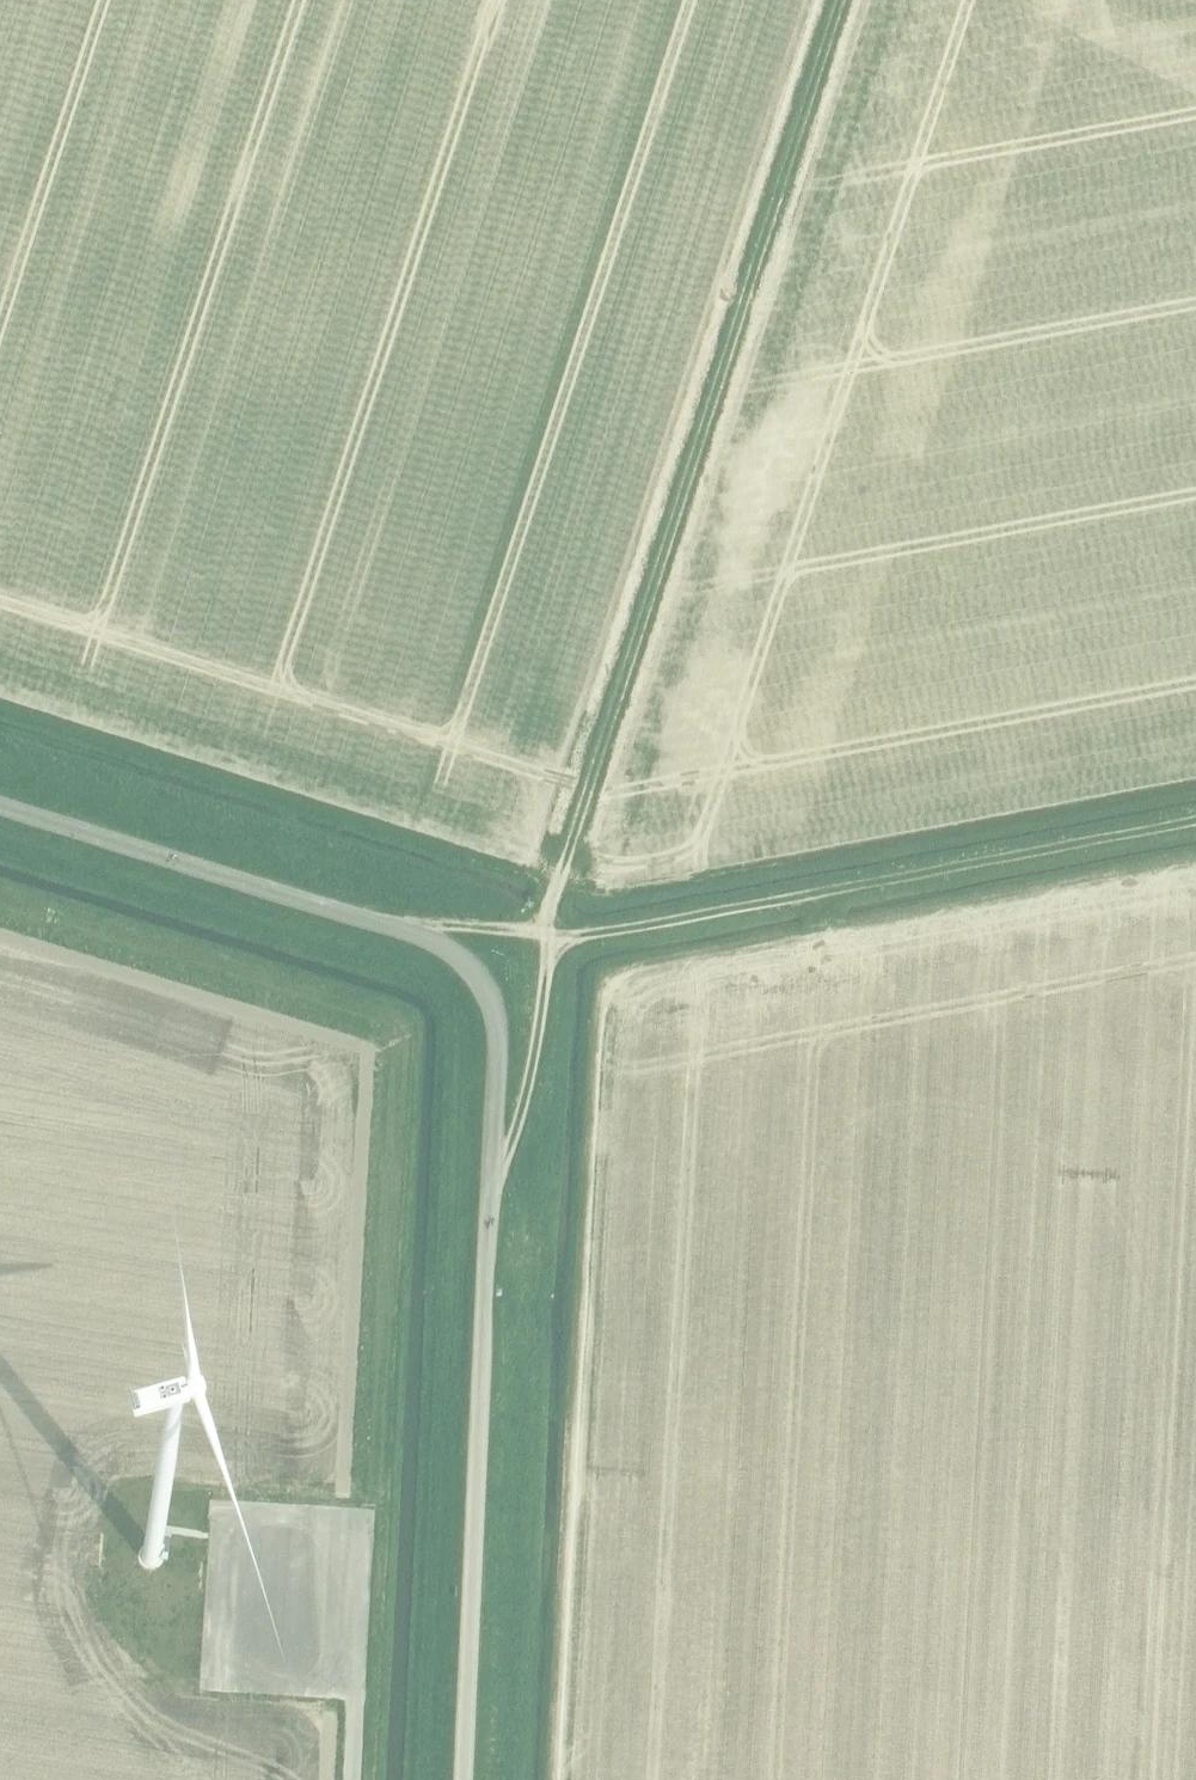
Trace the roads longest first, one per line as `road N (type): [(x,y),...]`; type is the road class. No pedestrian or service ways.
road 1 (unclassified): [(460,1779),(496,1032),(482,990),(454,954),(414,936),(0,806)]
road 2 (track): [(546,929),(841,0)]
road 3 (track): [(550,940),(1195,820)]
road 4 (track): [(546,929),(538,1024),(515,1122),(488,1188)]
road 5 (track): [(372,921),(546,929)]

